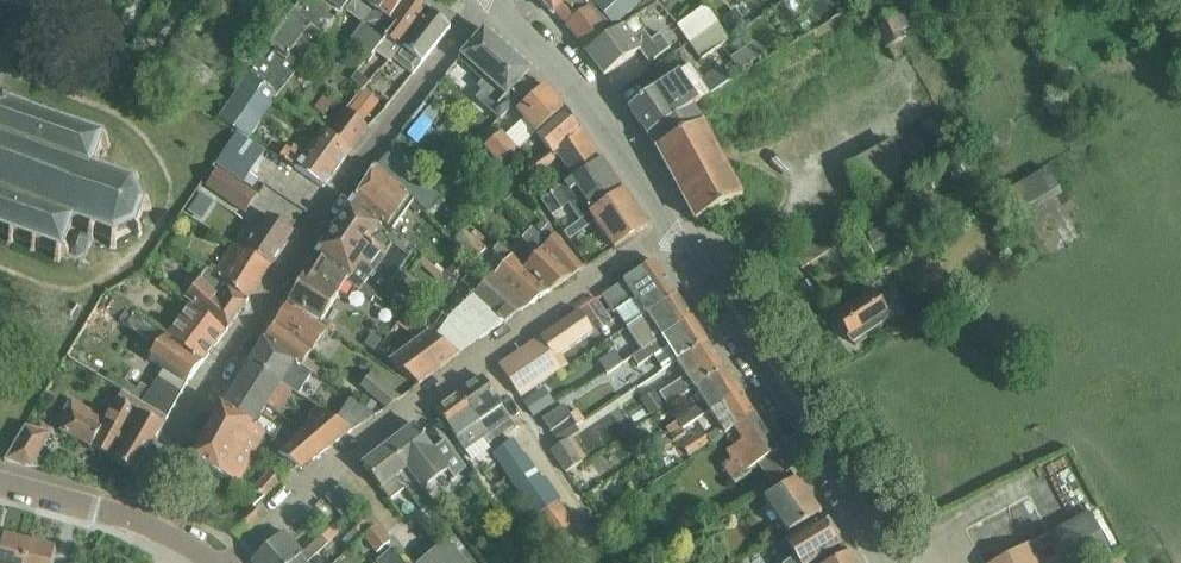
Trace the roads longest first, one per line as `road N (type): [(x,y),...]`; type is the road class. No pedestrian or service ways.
road 1 (residential): [(481,0),(280,276),(135,518)]
road 2 (residential): [(676,237),(557,306),(322,474),(232,562)]
road 3 (secondary): [(878,562),(676,237)]
road 4 (secondary): [(676,237),(590,99),(490,0)]
road 5 (residential): [(135,518),(0,485)]

